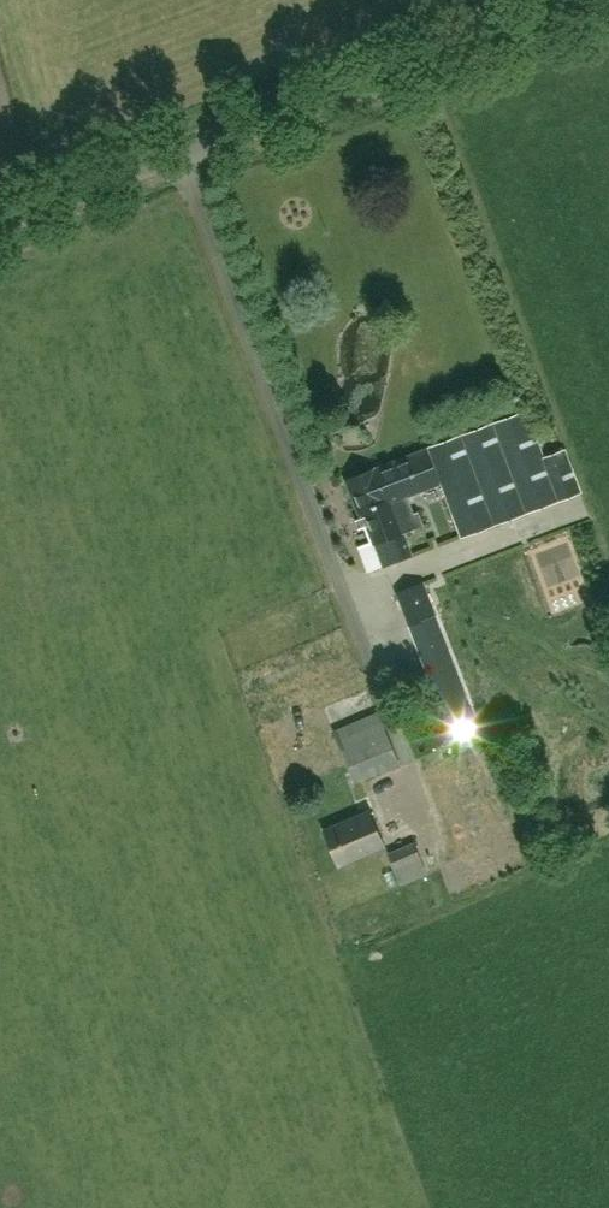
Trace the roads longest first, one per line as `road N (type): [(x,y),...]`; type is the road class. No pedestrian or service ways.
road 1 (unclassified): [(0,225),(608,1)]

